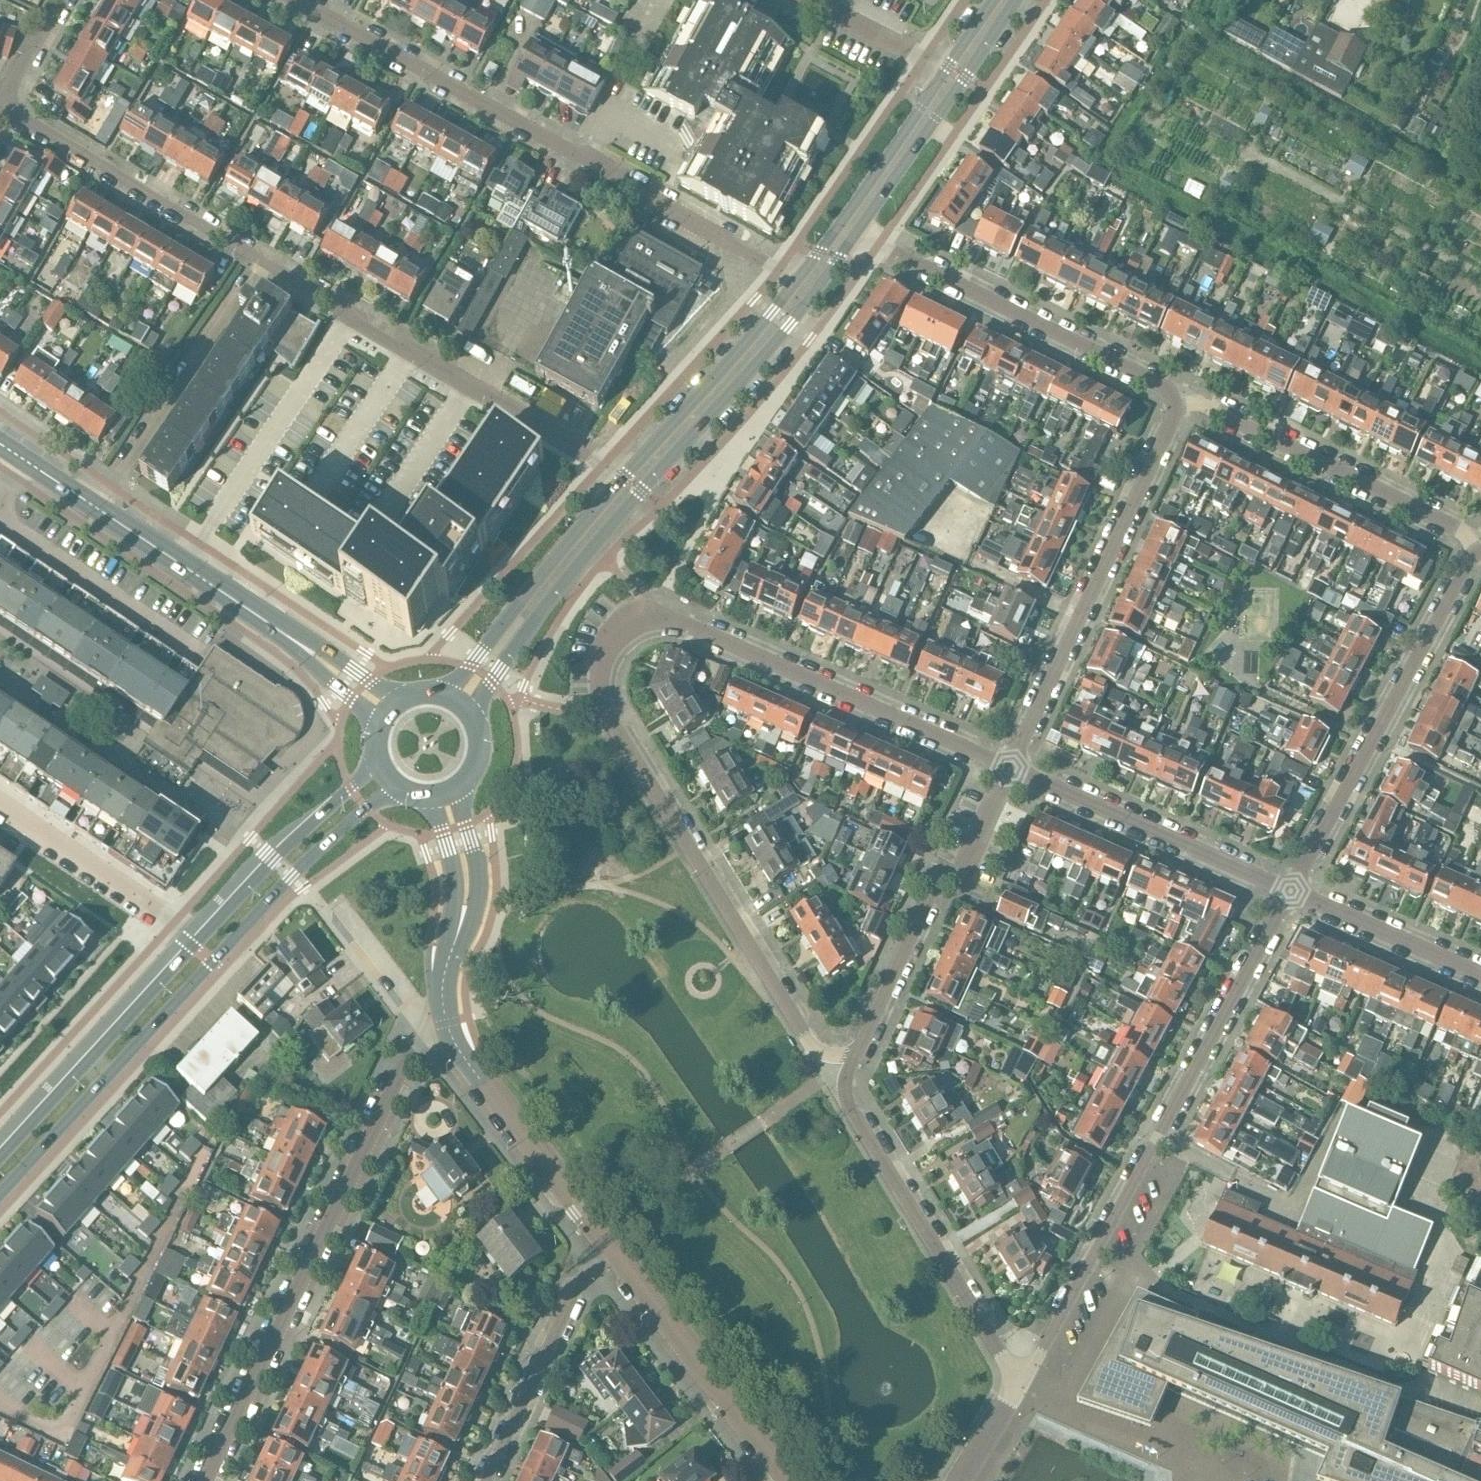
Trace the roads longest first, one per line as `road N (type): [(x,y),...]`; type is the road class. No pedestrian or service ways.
road 1 (residential): [(1008,767),(662,616),(623,620),(609,637),(603,706),(807,1041),(825,1053),(855,1053)]
road 2 (residential): [(64,0),(11,85),(6,100),(14,113),(622,479)]
road 3 (secondary): [(472,717),(593,547),(857,235)]
road 4 (residential): [(799,276),(298,0)]
road 5 (residential): [(1287,890),(1020,1393)]
road 6 (secondary): [(0,1190),(291,877),(394,784)]
road 7 (residential): [(447,1021),(416,1038),(205,1480)]
road 8 (residential): [(1182,396),(1008,767)]
road 9 (residential): [(1287,890),(1477,542)]
road 10 (residential): [(1020,1393),(848,1108),(845,1079),(855,1053)]
road 11 (residential): [(857,235),(1182,396)]
road 12 (tertiary): [(297,642),(0,444)]
road 13 (residential): [(855,1053),(938,882),(958,879),(1008,767)]
road 14 (residential): [(1477,542),(1182,396)]
road 15 (unclassified): [(798,1480),(607,1242)]
road 16 (residential): [(1008,767),(1287,890)]
road 17 (secondary): [(857,235),(1017,0)]
road 18 (secondary): [(192,945),(0,1153)]
road 19 (secondary): [(622,479),(443,696)]
road 20 (secondary): [(799,276),(622,479)]
road 21 (residential): [(486,1480),(584,1272),(607,1242)]
road 22 (secondary): [(378,757),(192,945)]
road 23 (secondary): [(942,73),(799,276)]
road 24 (residential): [(192,945),(0,809)]
road 25 (residential): [(1480,977),(1287,890)]
road 26 (unclassified): [(558,1179),(447,1021)]
road 27 (residential): [(339,906),(411,998),(447,1021)]
road 28 (residential): [(942,73),(804,0)]
road 29 (unclassified): [(459,927),(477,901),(476,866),(456,790)]
road 30 (unclassified): [(432,797),(454,870),(459,927)]
road 31 (tertiary): [(402,700),(297,642)]

